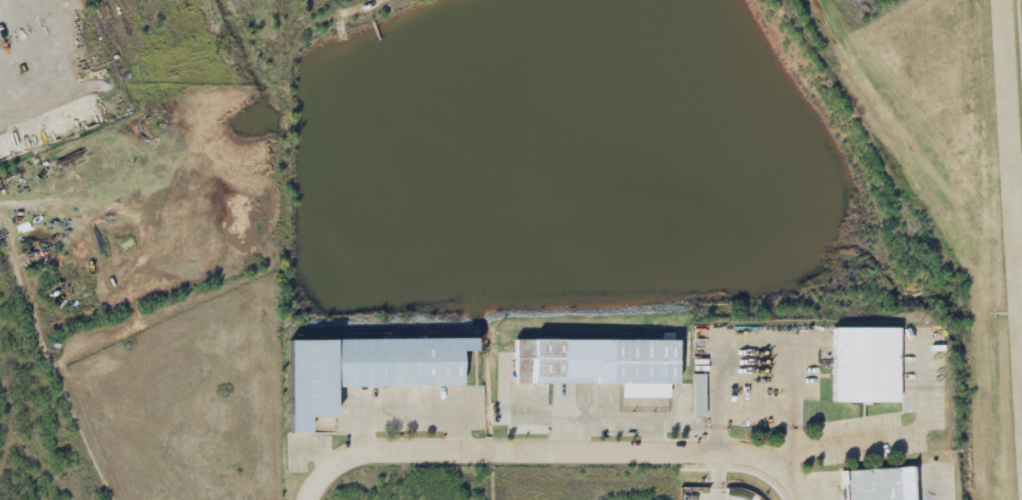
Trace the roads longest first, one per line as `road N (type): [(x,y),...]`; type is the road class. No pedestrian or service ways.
road 1 (residential): [(306,499),(335,466),(368,458),(727,454),(776,468),(802,499)]
road 2 (residential): [(1021,439),(998,0)]

